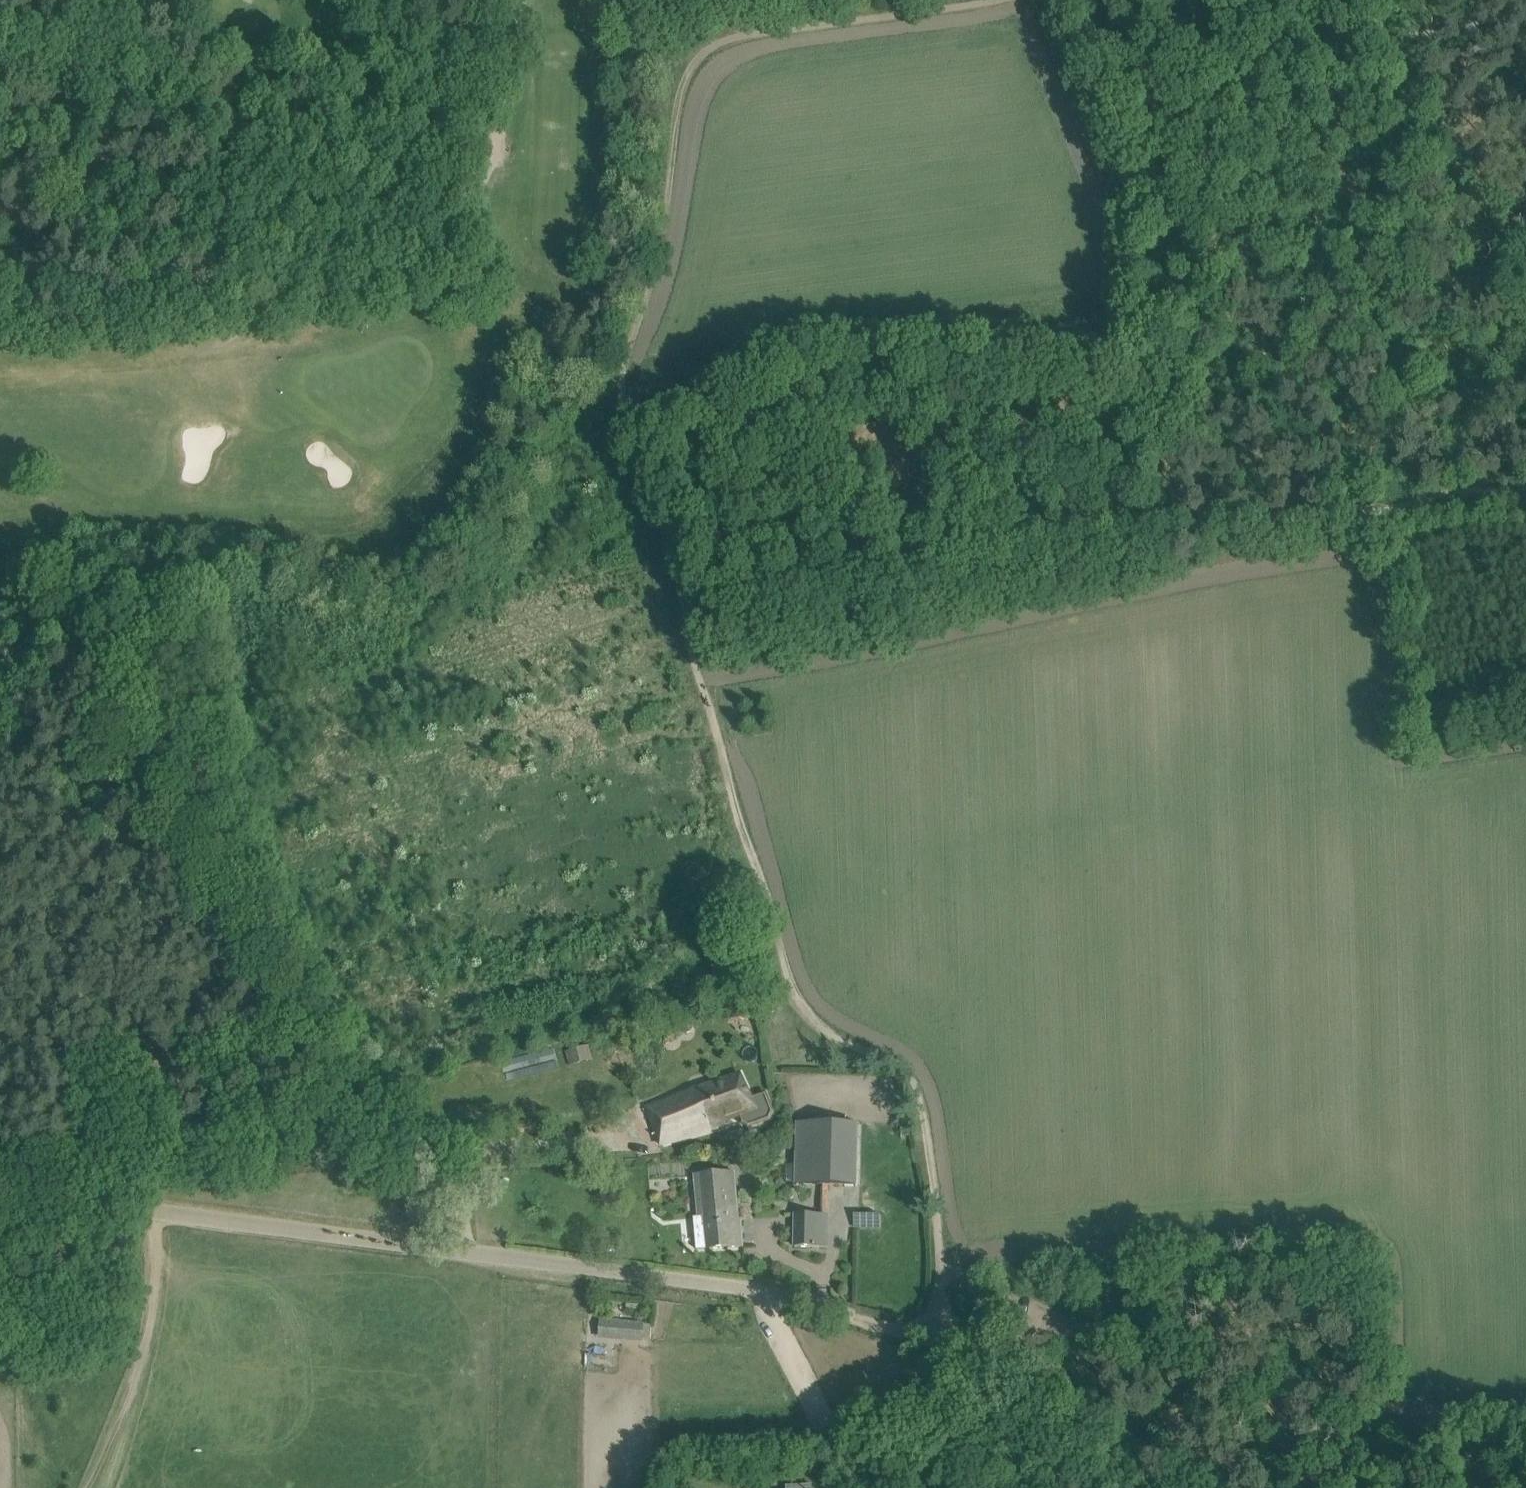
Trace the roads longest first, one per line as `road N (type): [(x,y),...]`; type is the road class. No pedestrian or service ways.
road 1 (unclassified): [(854,1316),(688,1280),(0,1194)]
road 2 (track): [(1206,1487),(1081,1407),(854,1316)]
road 3 (track): [(870,1487),(756,1291)]

